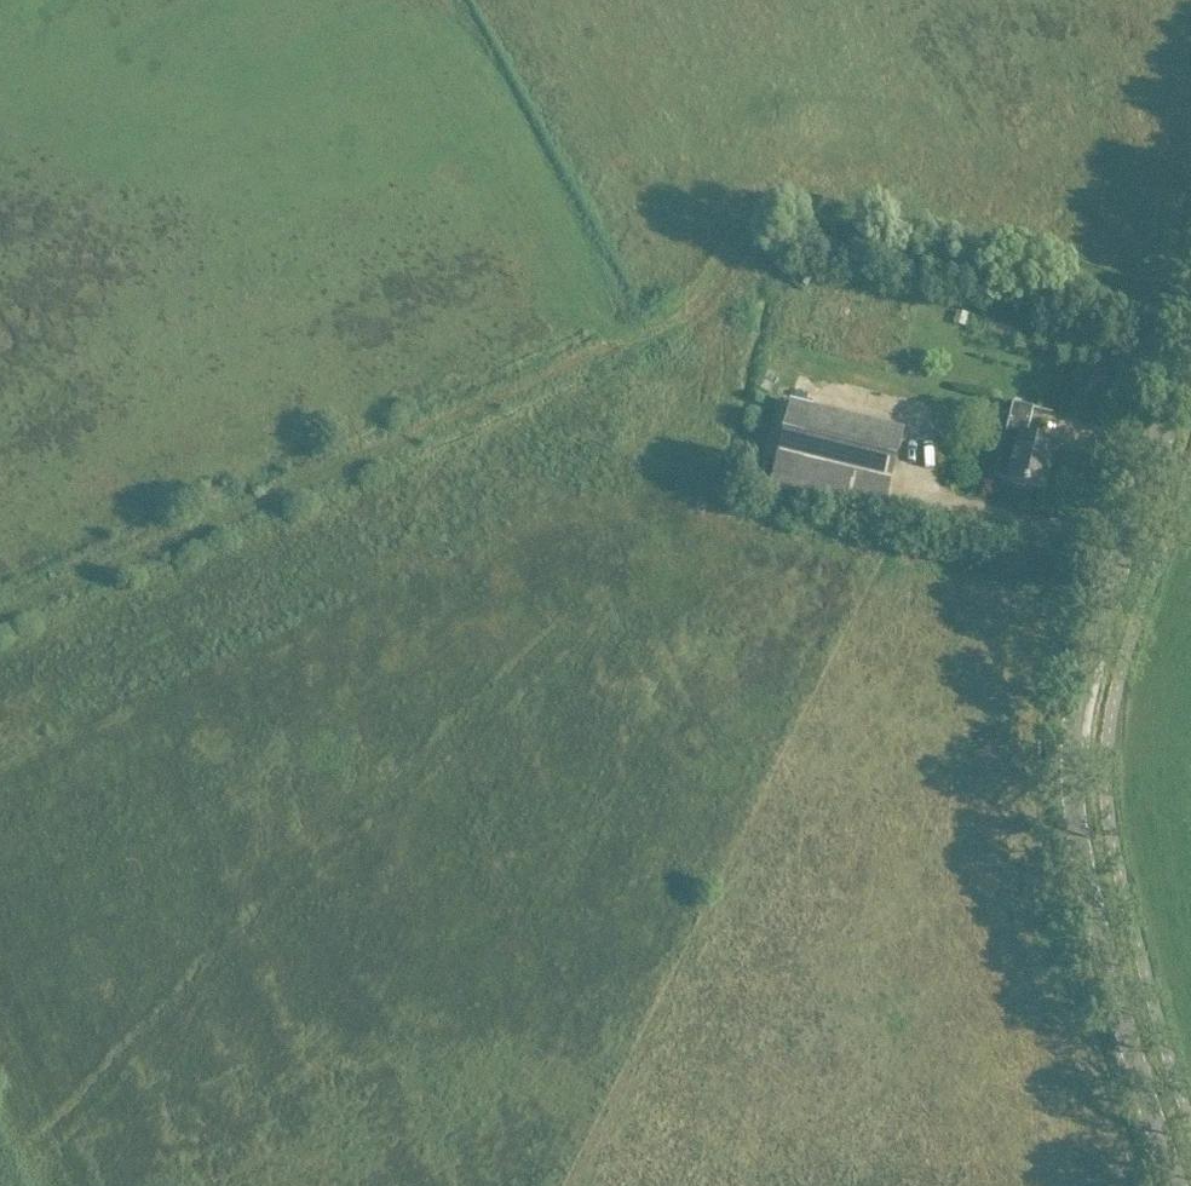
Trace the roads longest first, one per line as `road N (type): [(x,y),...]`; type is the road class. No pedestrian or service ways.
road 1 (tertiary): [(1183,1185),(1086,885),(1073,775),(1090,681),(1190,380)]

